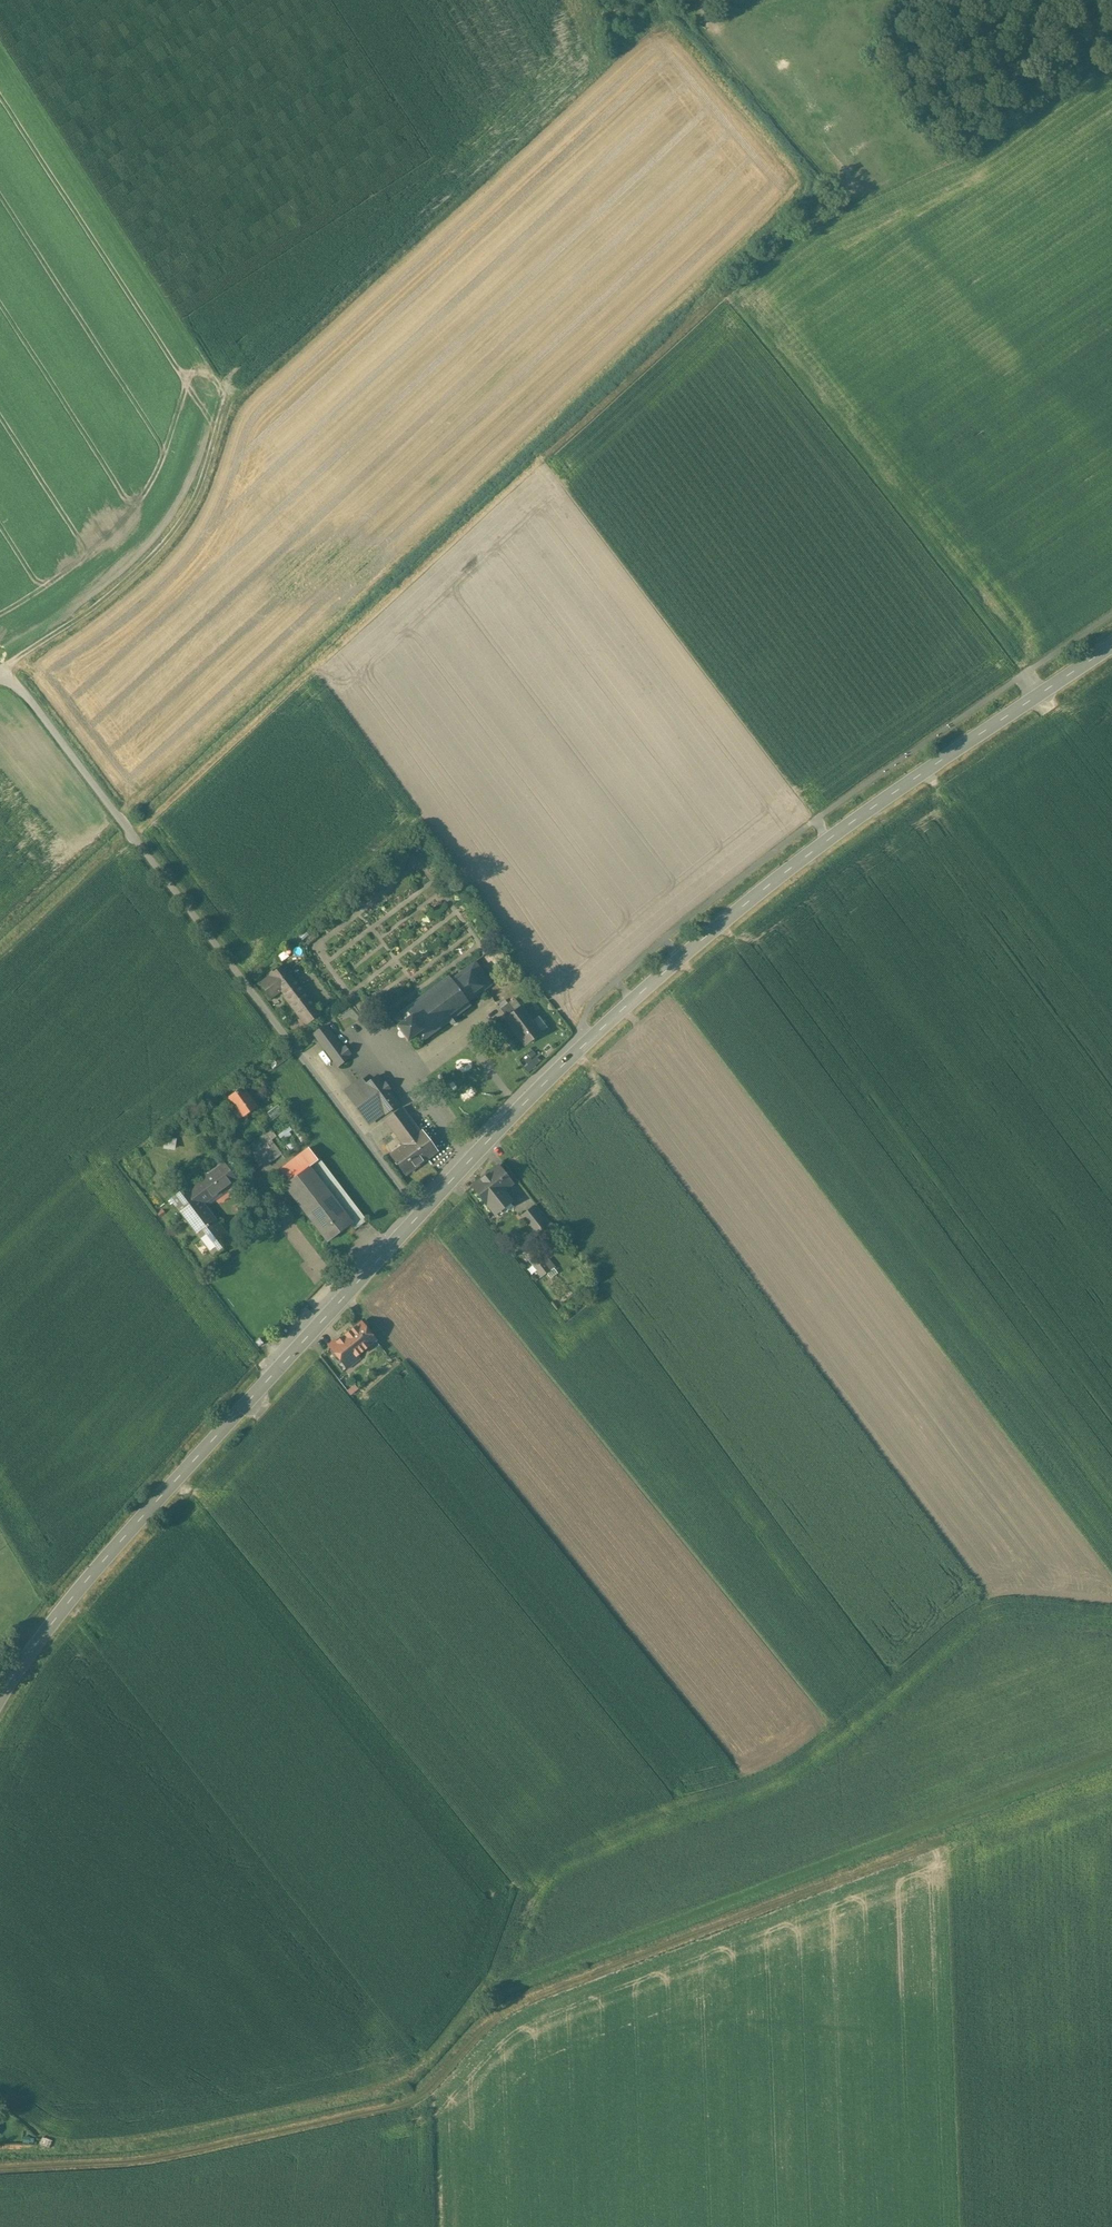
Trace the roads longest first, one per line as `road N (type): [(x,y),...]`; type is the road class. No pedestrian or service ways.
road 1 (tertiary): [(1111,646),(766,887),(575,1053),(422,1212)]
road 2 (unclassified): [(0,677),(20,689),(124,820),(422,1212)]
road 3 (tertiary): [(422,1212),(79,1589),(0,1697)]
road 4 (track): [(0,670),(94,610),(156,554),(185,518),(225,405)]

